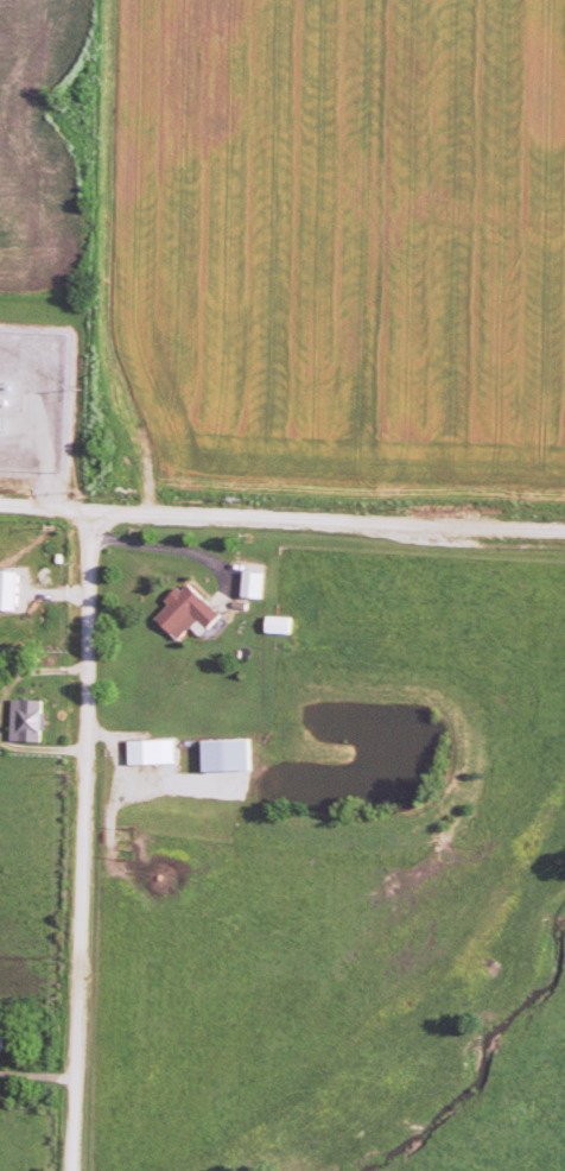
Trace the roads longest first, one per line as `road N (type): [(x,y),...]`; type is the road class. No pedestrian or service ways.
road 1 (residential): [(70,1170),(93,509)]
road 2 (residential): [(564,532),(0,505)]
road 3 (track): [(150,512),(148,442),(109,352),(106,312),(113,0)]

